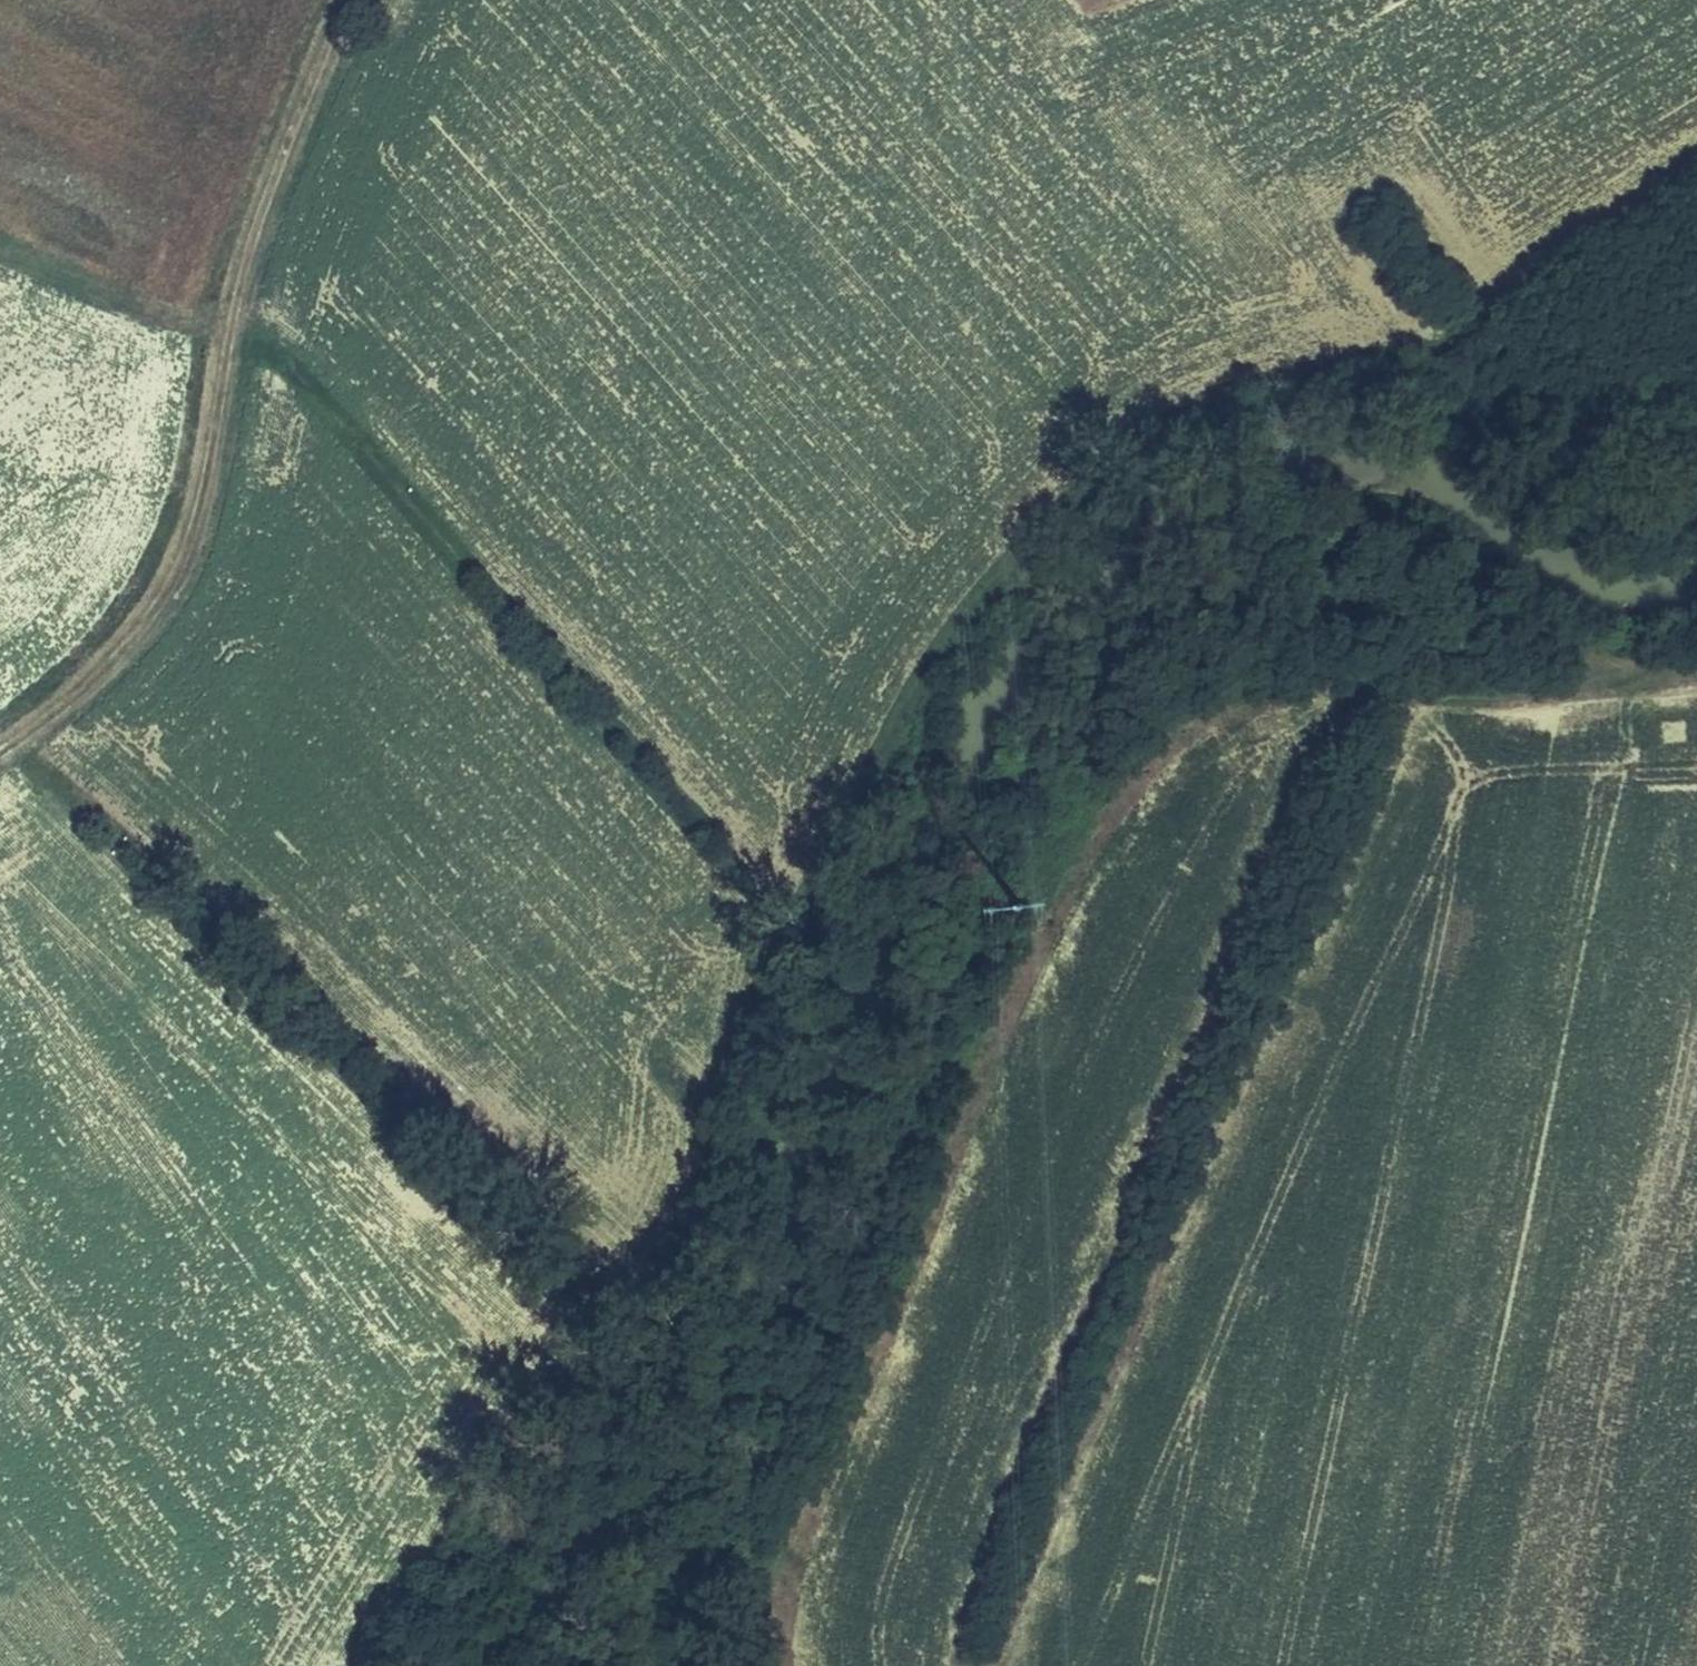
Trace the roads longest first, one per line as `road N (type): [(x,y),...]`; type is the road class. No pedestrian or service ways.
road 1 (track): [(0,752),(121,661),(182,550),(229,277),(343,0)]

